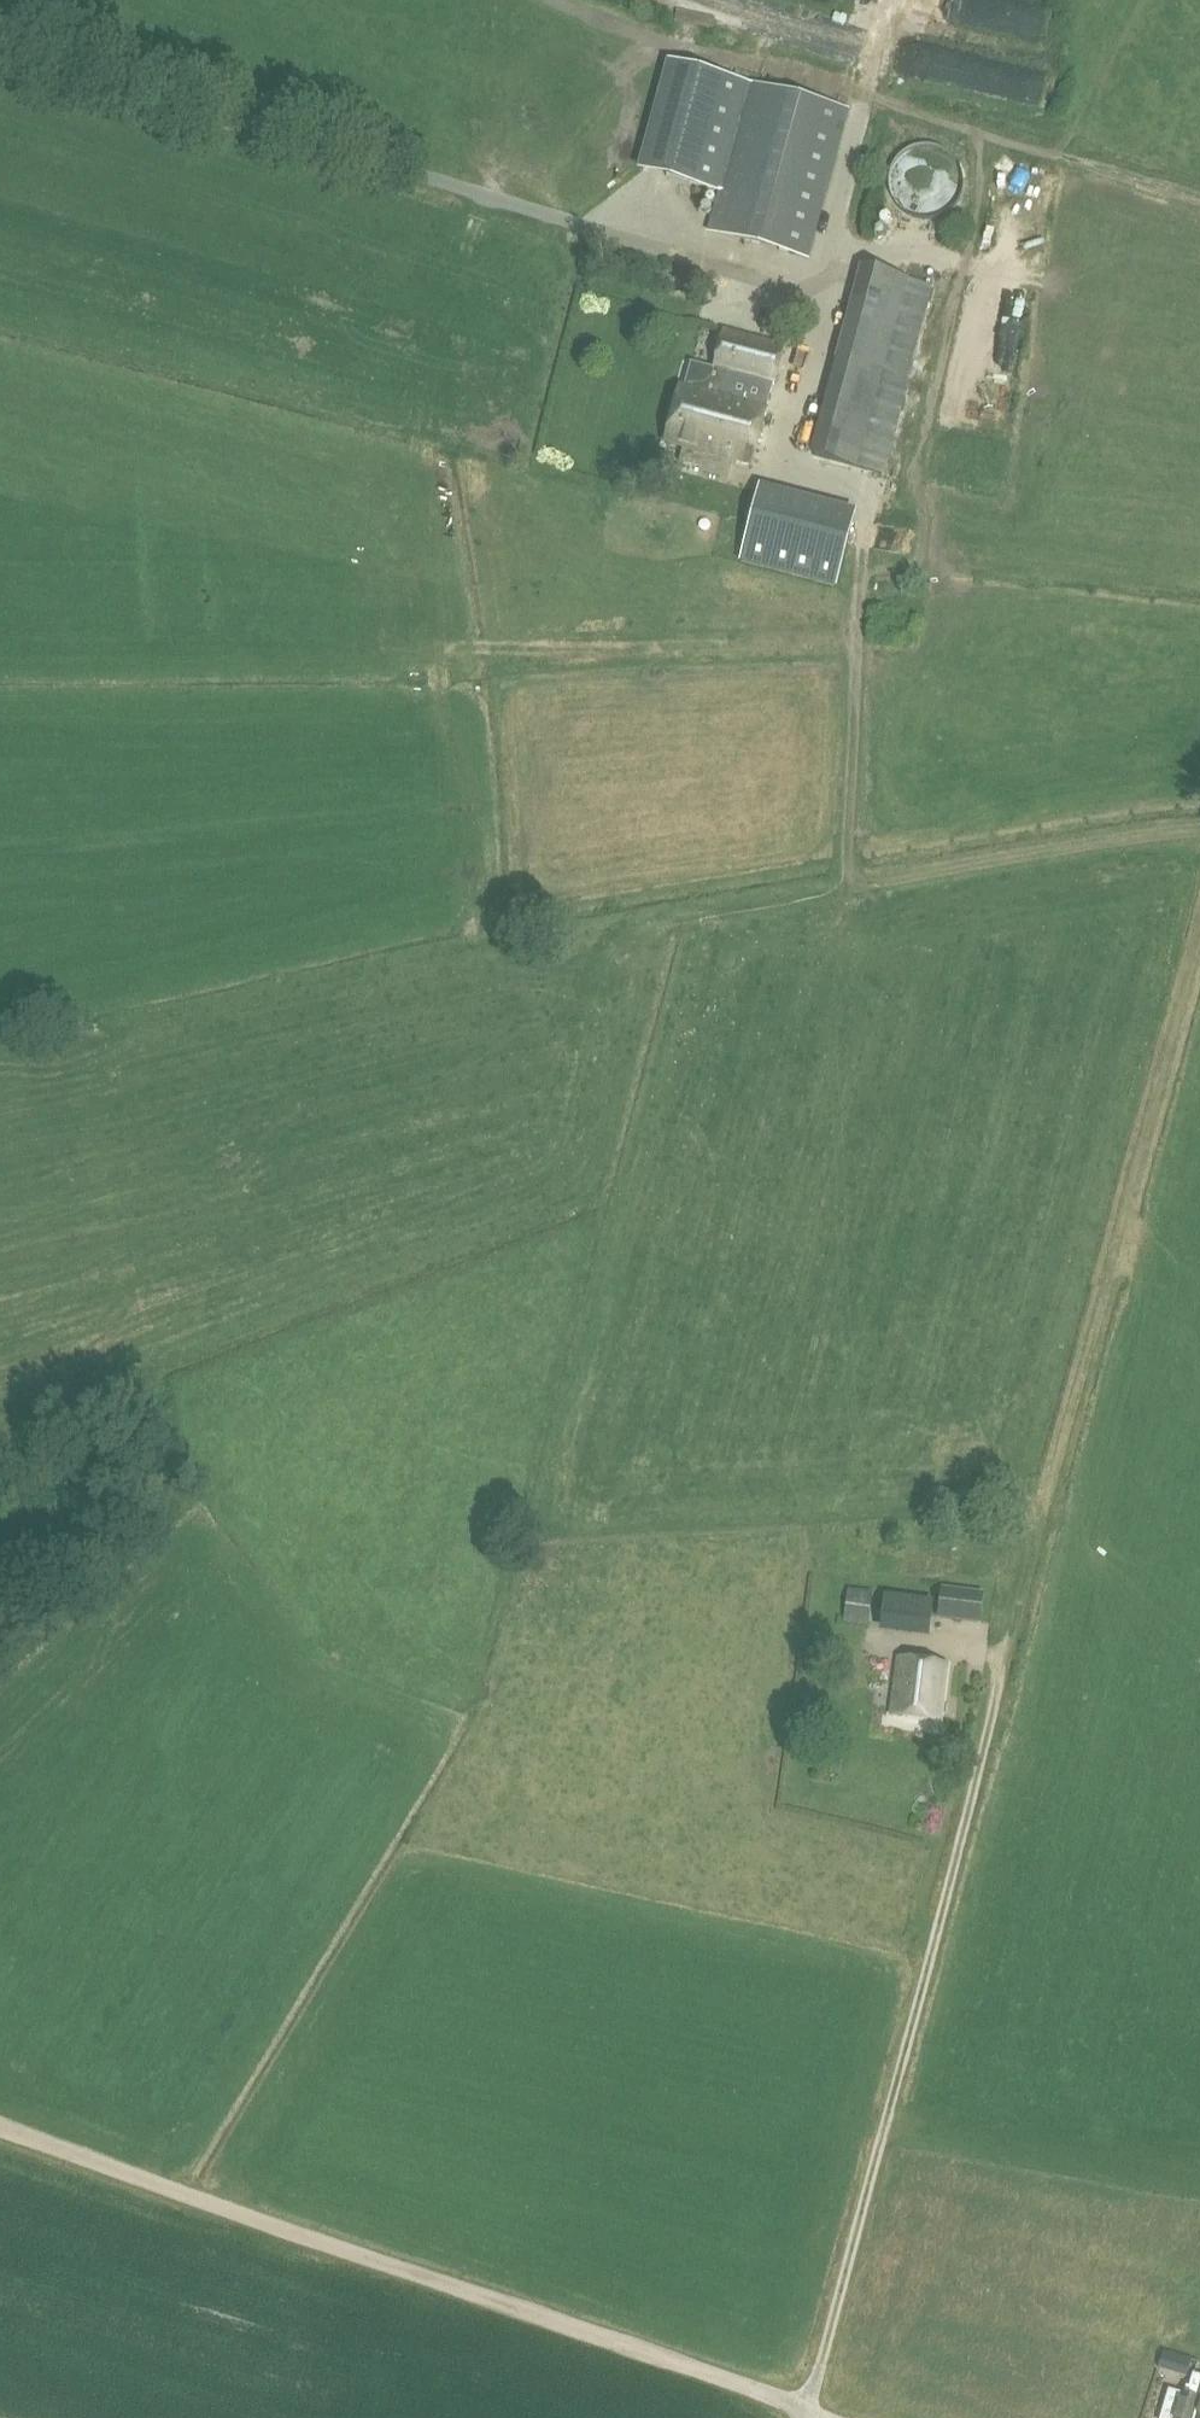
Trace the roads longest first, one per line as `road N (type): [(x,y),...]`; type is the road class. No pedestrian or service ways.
road 1 (track): [(0,2127),(832,2417)]
road 2 (unclassified): [(810,2417),(1011,1640)]
road 3 (track): [(1199,940),(1011,1640)]
road 4 (track): [(1199,831),(857,881),(848,870),(864,539)]
road 5 (track): [(488,195),(440,351),(421,454)]

